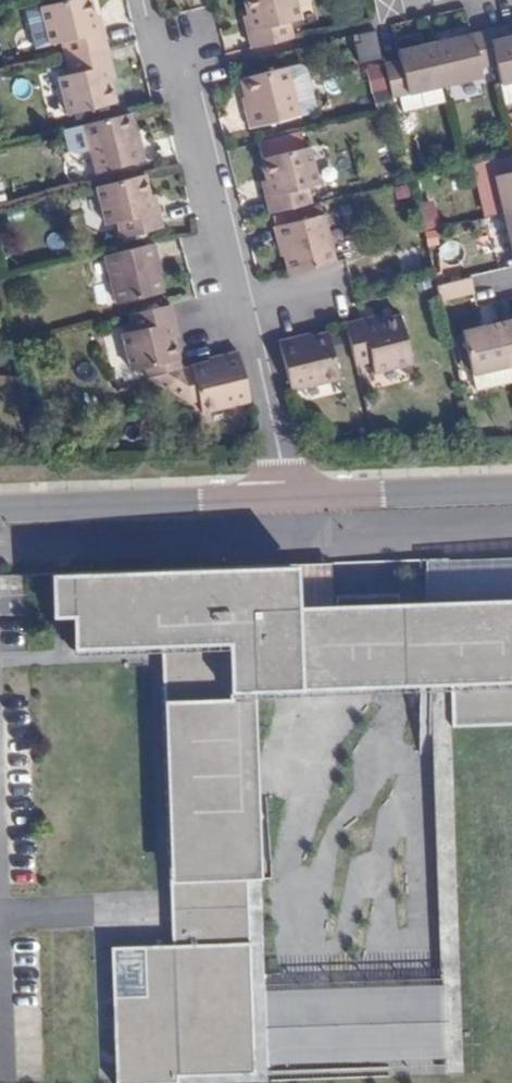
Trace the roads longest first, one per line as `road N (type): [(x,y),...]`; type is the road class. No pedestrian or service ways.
road 1 (residential): [(140,0),(148,31),(177,74),(284,497)]
road 2 (residential): [(284,497),(0,512)]
road 3 (residential): [(511,488),(284,497)]

